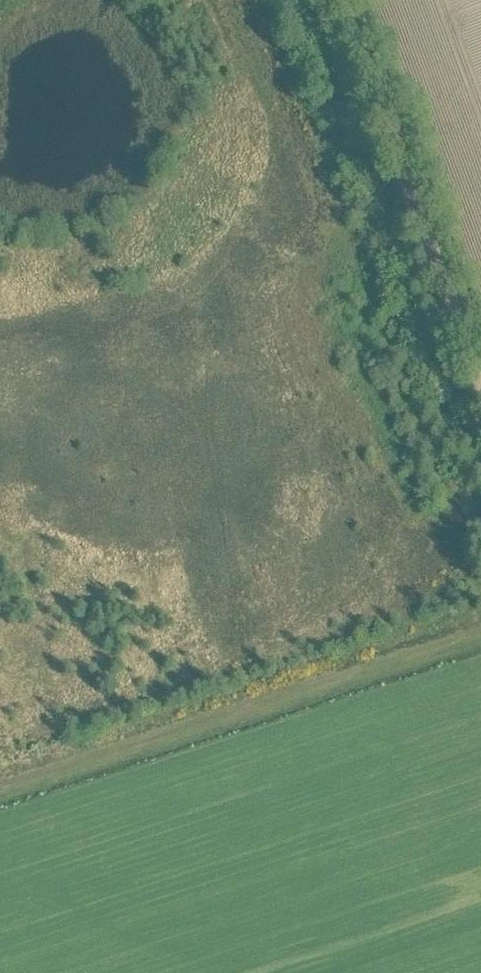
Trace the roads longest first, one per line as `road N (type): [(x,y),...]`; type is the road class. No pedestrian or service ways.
road 1 (track): [(480,632),(0,788)]
road 2 (track): [(480,392),(337,0)]

